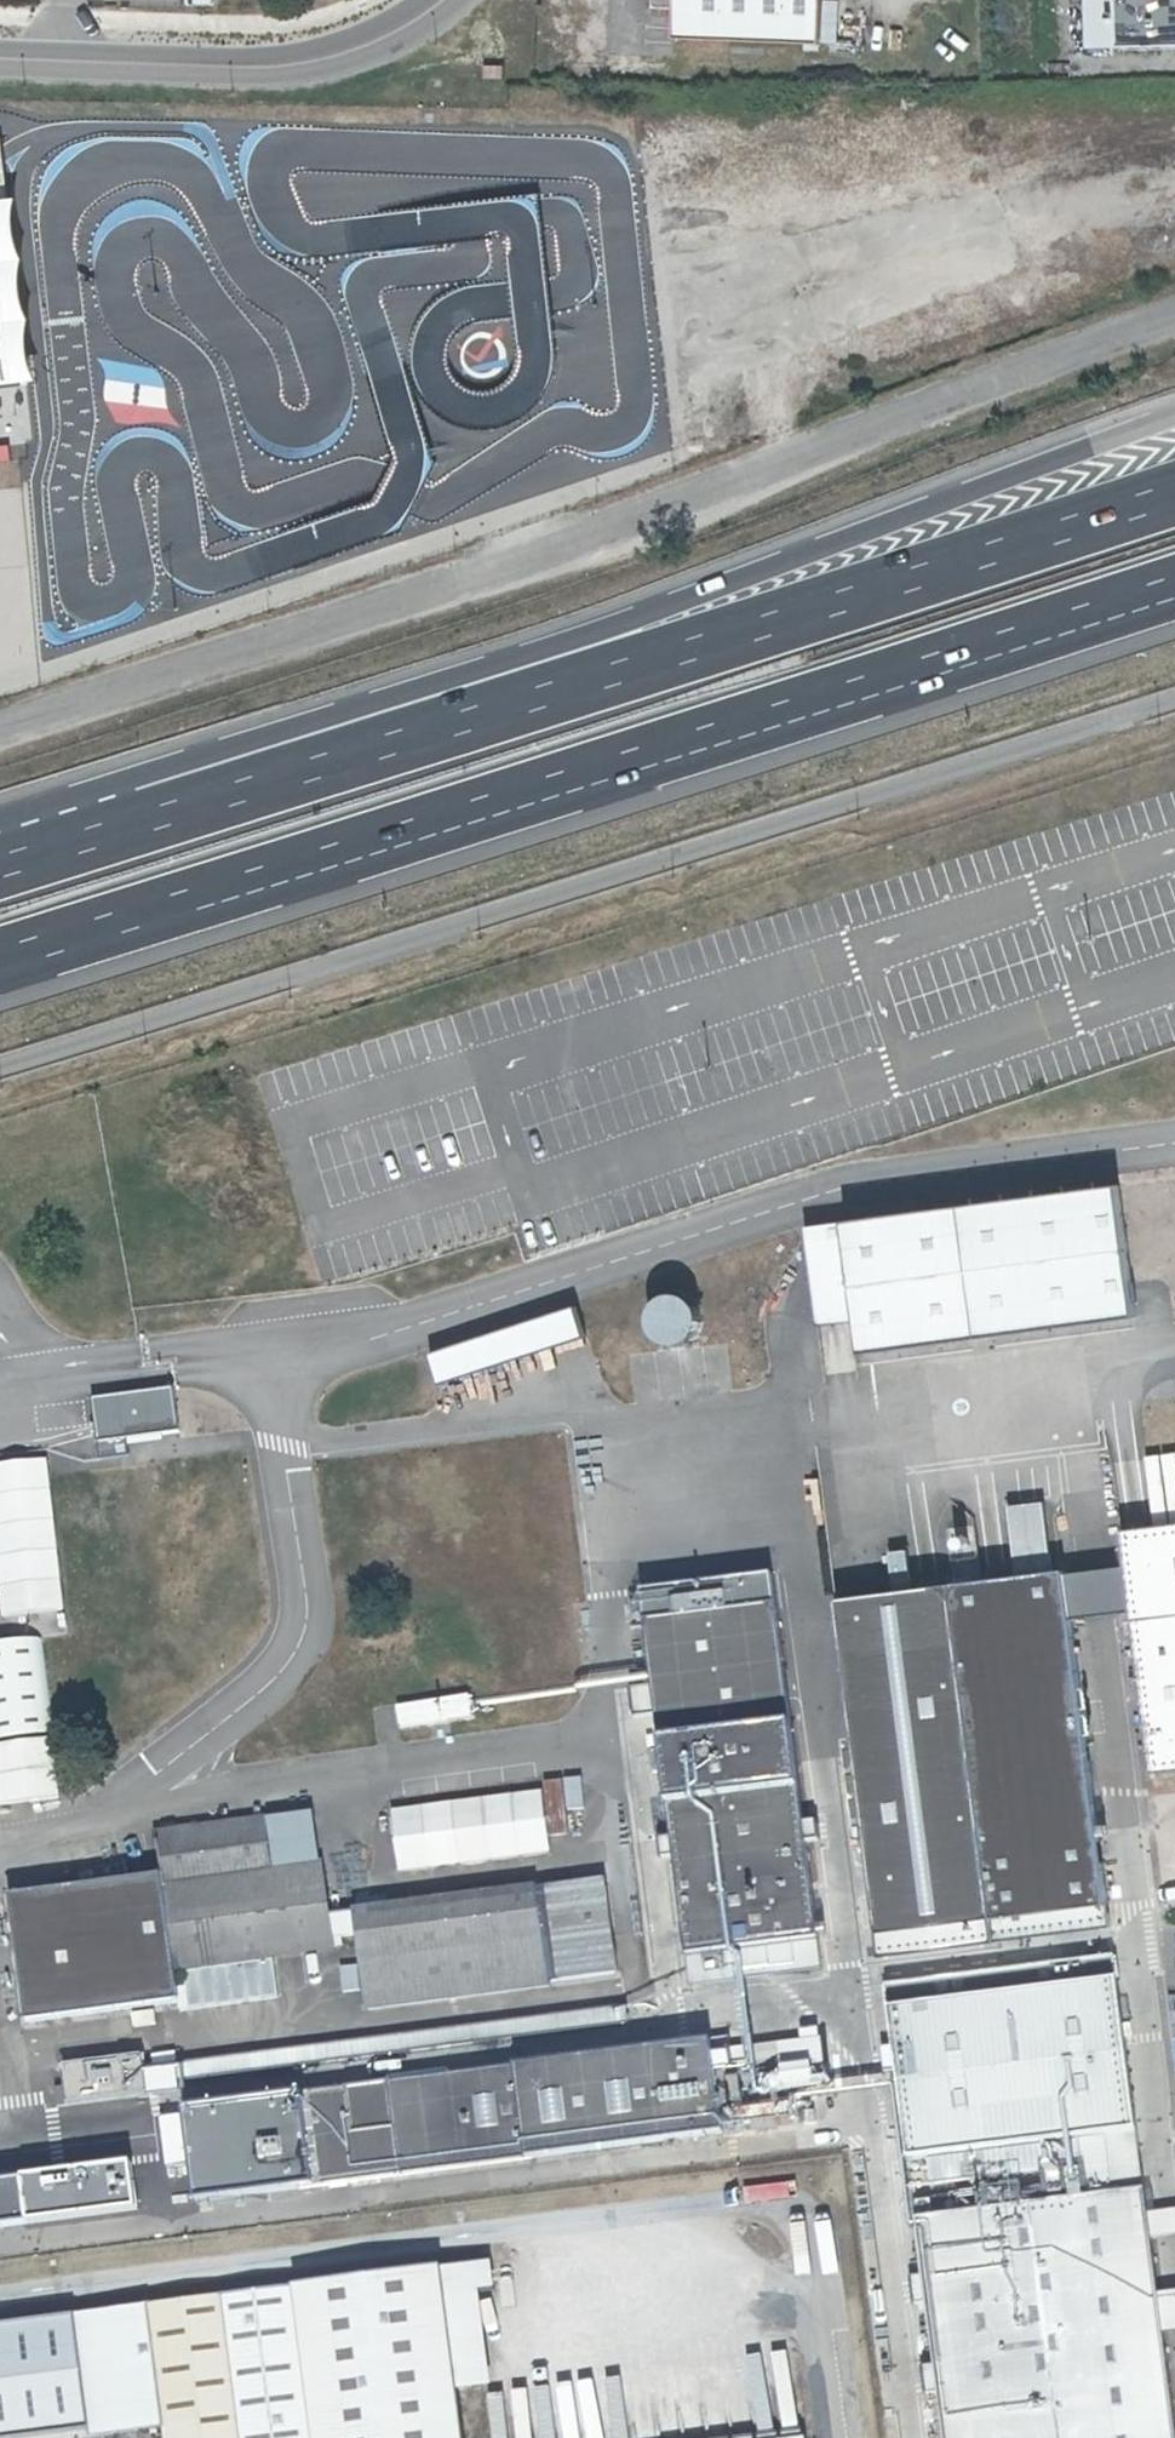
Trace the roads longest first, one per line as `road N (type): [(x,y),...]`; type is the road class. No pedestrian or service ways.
road 1 (unclassified): [(0,724),(1174,310)]
road 2 (motorway): [(0,955),(1174,584)]
road 3 (unclassified): [(1174,700),(0,1066)]
road 4 (motorway): [(1174,415),(579,640),(142,782),(120,830)]
road 5 (motorway): [(1174,492),(120,830)]
road 6 (unclassified): [(446,0),(366,48),(296,68),(0,56)]
road 7 (motorway): [(120,830),(0,866)]

